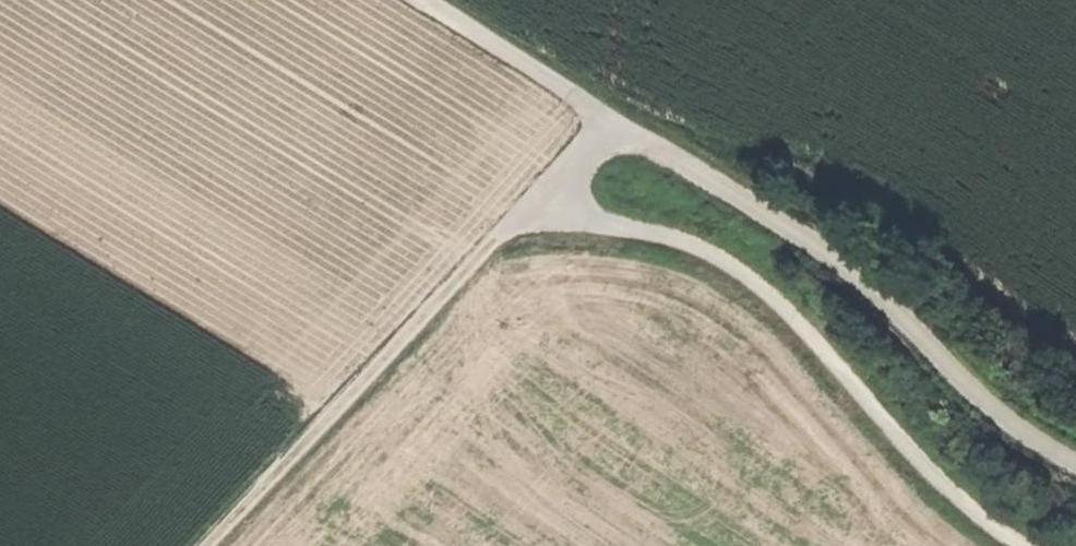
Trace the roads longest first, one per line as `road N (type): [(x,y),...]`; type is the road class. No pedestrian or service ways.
road 1 (track): [(1023,545),(957,500),(896,441),(839,364),(730,264),(601,223),(550,181)]
road 2 (track): [(611,120),(201,545)]
road 3 (track): [(1075,462),(960,375),(831,256),(611,120)]
road 4 (track): [(611,120),(418,0)]

